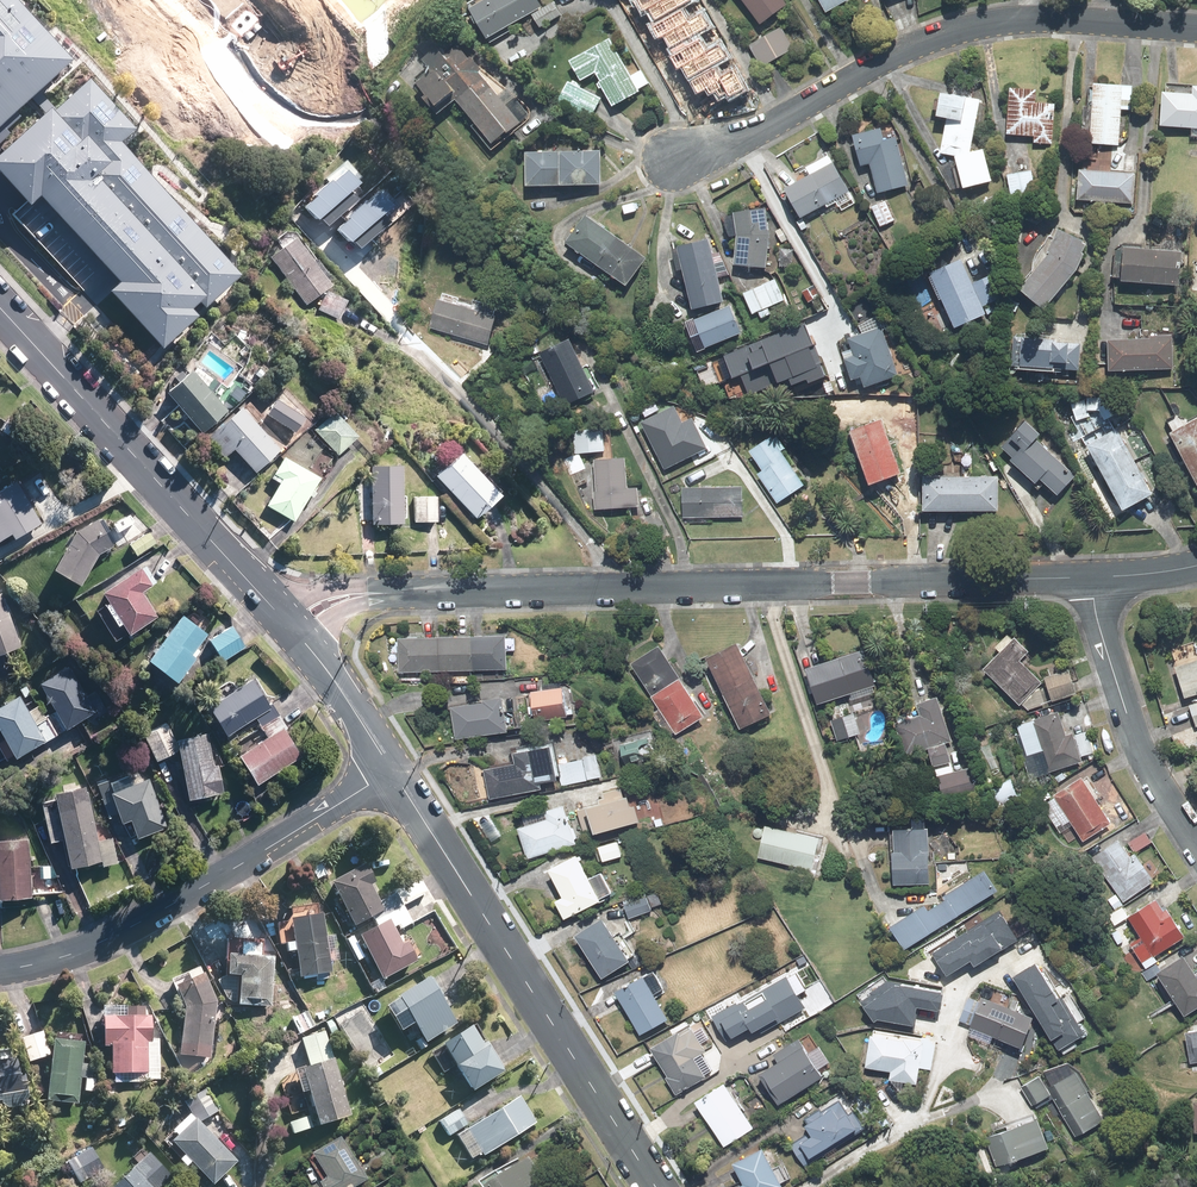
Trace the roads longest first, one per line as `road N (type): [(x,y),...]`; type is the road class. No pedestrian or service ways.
road 1 (unclassified): [(433,593),(1085,578)]
road 2 (residential): [(686,156),(759,130),(900,55),(989,21),(1196,29)]
road 3 (tertiary): [(656,1186),(393,771)]
road 4 (residential): [(0,971),(50,962),(117,934),(393,771)]
road 5 (tertiary): [(273,607),(0,308)]
road 6 (residential): [(1196,839),(1132,728),(1085,578)]
road 7 (tertiary): [(393,771),(298,634)]
road 8 (unclassified): [(273,607),(341,585),(433,593)]
road 9 (unclassified): [(433,593),(350,603),(298,634)]

